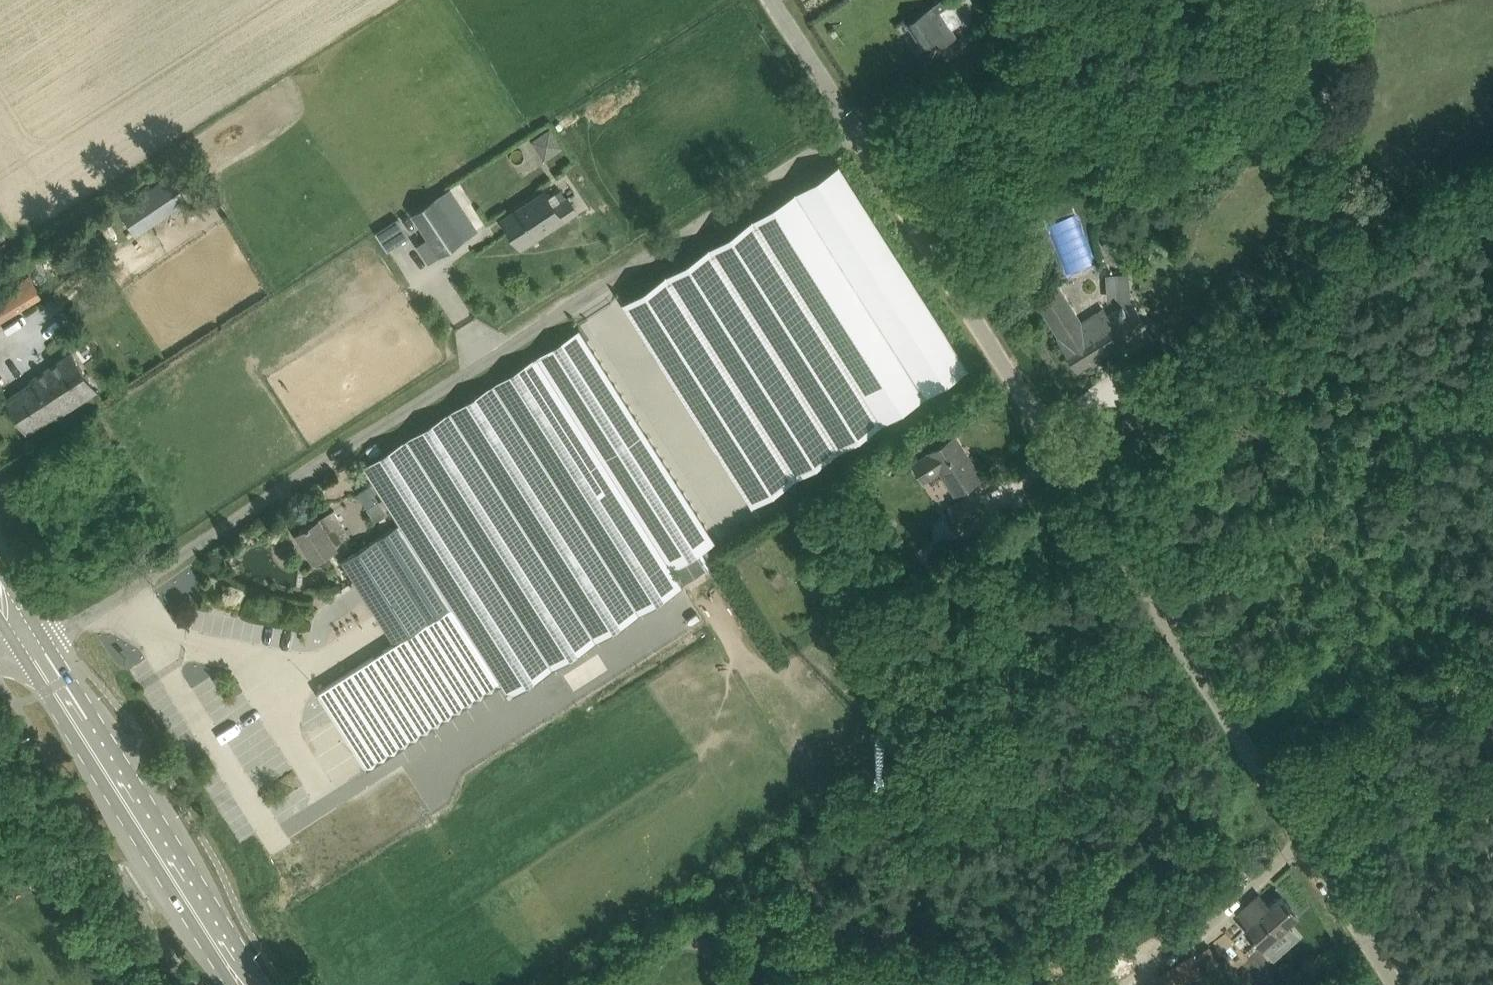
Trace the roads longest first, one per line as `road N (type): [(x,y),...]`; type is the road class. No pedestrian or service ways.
road 1 (unclassified): [(26,648),(856,115)]
road 2 (unclassified): [(1400,984),(1056,429)]
road 3 (unclassified): [(1056,429),(1348,231),(1356,213),(1330,124),(1346,22),(1339,0)]
road 4 (primary): [(243,984),(26,648)]
road 5 (unclassified): [(1056,429),(856,115)]
road 6 (unclassified): [(856,115),(780,0)]

